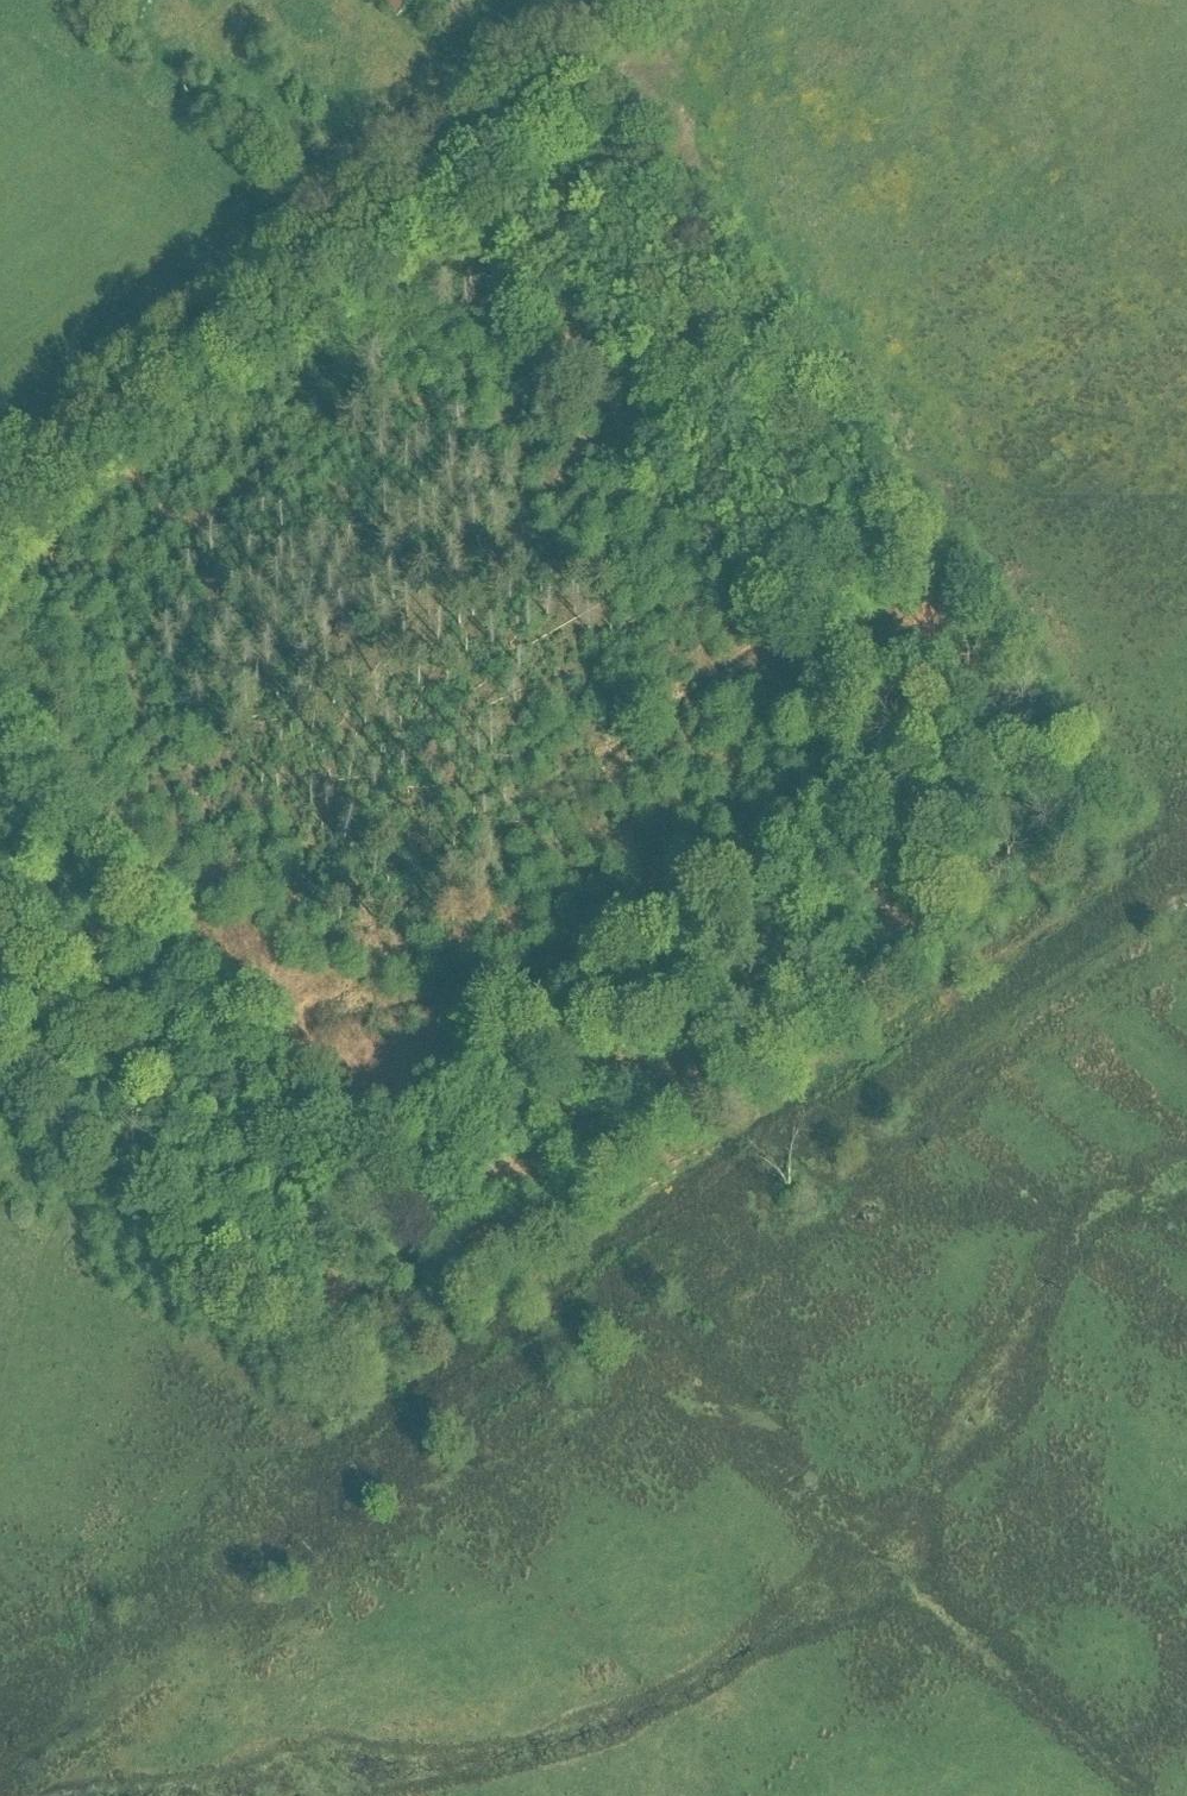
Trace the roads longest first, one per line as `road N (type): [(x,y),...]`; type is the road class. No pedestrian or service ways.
road 1 (tertiary): [(646,0),(0,489)]

